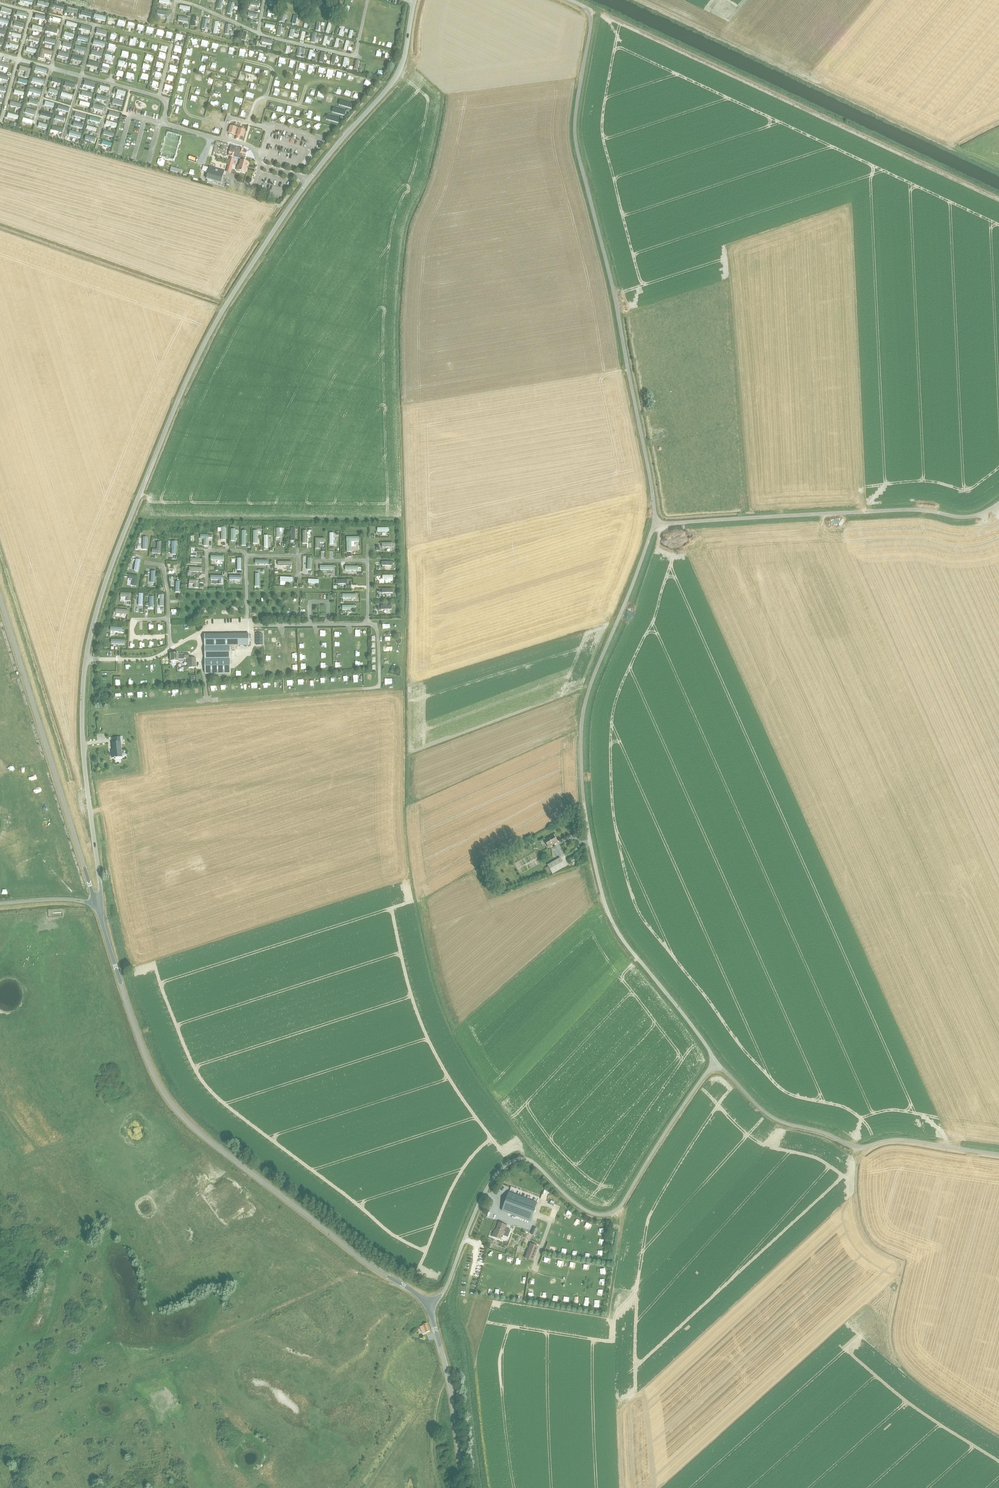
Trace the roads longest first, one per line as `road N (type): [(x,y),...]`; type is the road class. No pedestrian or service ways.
road 1 (unclassified): [(97,902),(82,698),(105,586),(208,338),(308,181),(393,80),(415,0)]
road 2 (unclassified): [(427,1306),(176,1110),(139,1037),(97,902)]
road 3 (track): [(654,522),(615,295),(576,142),(591,17)]
road 4 (unclassified): [(427,1306),(444,1290),(480,1202),(503,1167),(528,1160),(580,1207),(613,1212),(716,1063)]
road 5 (track): [(35,1416),(364,1274)]
road 6 (track): [(654,522),(919,510),(967,517),(998,504)]
road 7 (unclassified): [(97,902),(0,600)]
road 8 (unclassified): [(998,1155),(903,1140),(853,1147),(773,1118),(716,1063)]
road 9 (unclassified): [(716,1063),(613,925),(581,801)]
road 10 (track): [(581,801),(586,703),(654,522)]
road 11 (unclassified): [(465,1487),(449,1380),(427,1306)]
road 12 (track): [(368,1487),(449,1380)]

